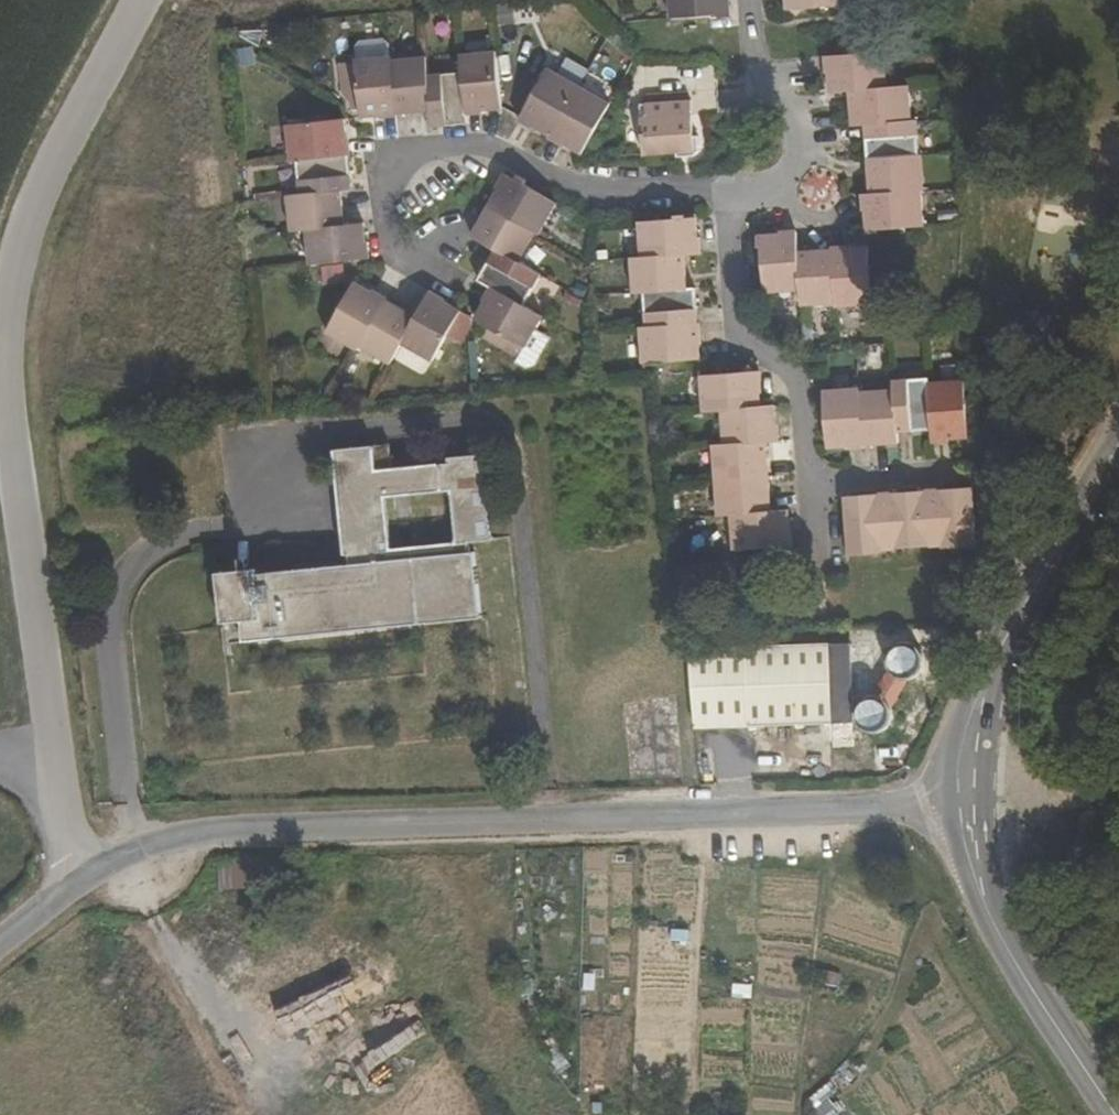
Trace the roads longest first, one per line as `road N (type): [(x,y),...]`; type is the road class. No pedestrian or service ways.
road 1 (tertiary): [(82,878),(179,838),(947,808)]
road 2 (unclassified): [(145,0),(20,240),(7,408),(54,761)]
road 3 (residential): [(729,188),(738,322),(798,384),(808,481)]
road 4 (residential): [(751,0),(757,67),(802,140),(799,165),(781,182),(729,188)]
road 5 (residential): [(507,153),(398,157),(387,238),(425,261)]
road 6 (residential): [(729,188),(550,180),(507,153)]
road 7 (tertiary): [(1004,645),(1118,446)]
road 8 (tertiary): [(1116,1114),(1001,936)]
road 9 (tertiary): [(1004,645),(961,710),(947,808)]
road 10 (tertiary): [(984,806),(987,724),(1004,645)]
road 11 (residential): [(808,481),(955,473)]
road 12 (tertiary): [(947,808),(963,864),(1001,936)]
road 13 (residential): [(425,261),(507,153)]
road 14 (tertiary): [(1001,936),(984,806)]
road 15 (unclassified): [(82,878),(54,761)]

